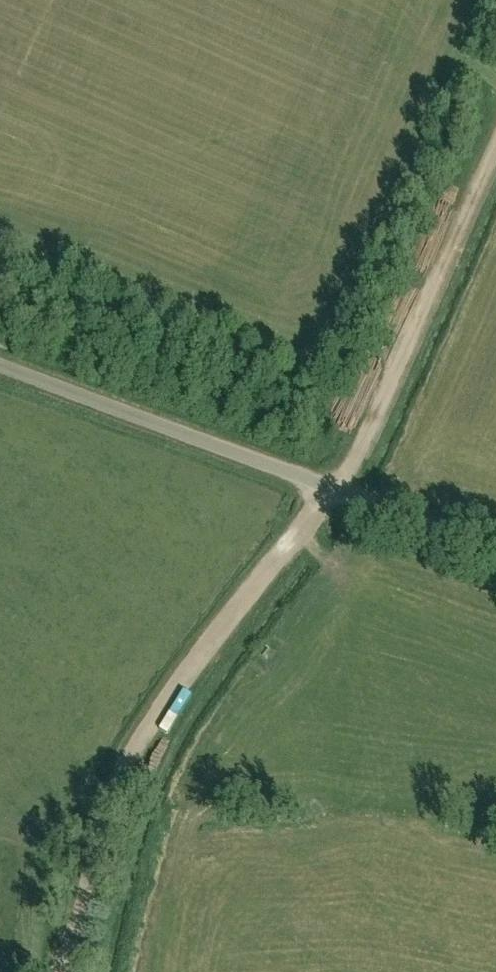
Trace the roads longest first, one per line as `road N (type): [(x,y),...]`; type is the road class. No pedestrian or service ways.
road 1 (track): [(70,971),(94,846),(144,731),(351,468),(495,142)]
road 2 (unclassified): [(495,550),(0,366)]

